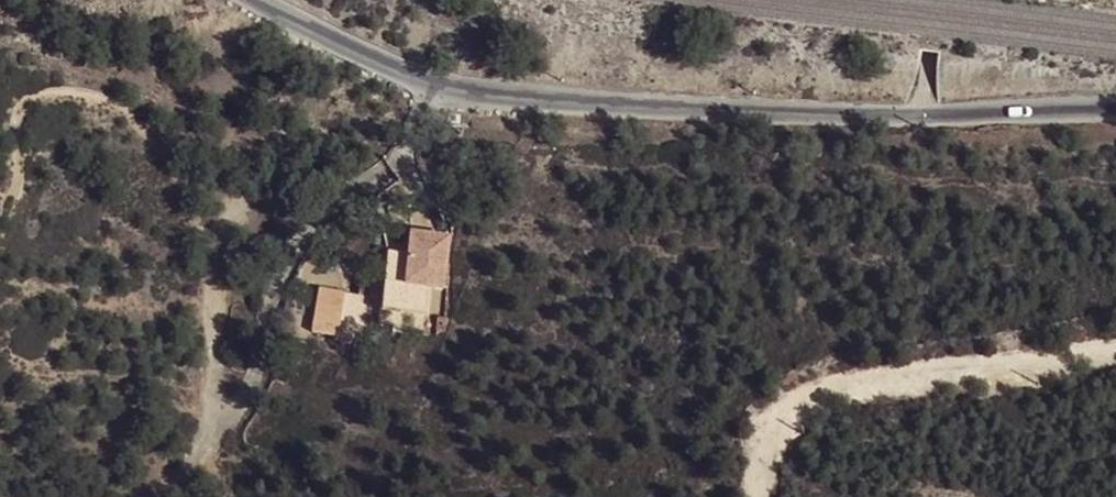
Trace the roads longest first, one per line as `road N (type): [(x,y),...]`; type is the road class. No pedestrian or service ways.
road 1 (unclassified): [(444,82),(577,99),(894,111),(1115,104)]
road 2 (track): [(1115,355),(844,392),(787,420),(757,475),(759,496)]
road 3 (track): [(389,168),(330,212),(289,258),(247,393),(205,453),(158,496)]
road 4 (unclassified): [(258,0),(444,82)]

